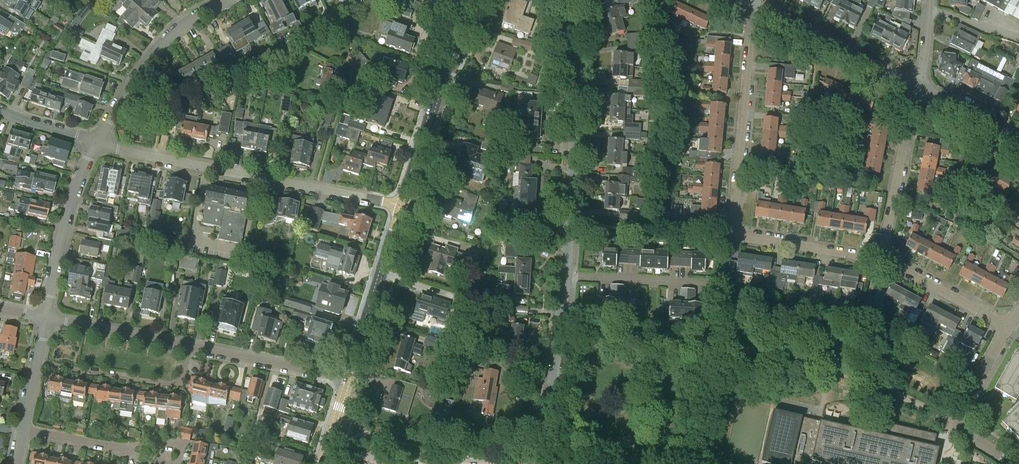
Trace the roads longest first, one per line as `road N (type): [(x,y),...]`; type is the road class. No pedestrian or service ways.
road 1 (residential): [(881,260),(747,240),(734,227),(753,4)]
road 2 (residential): [(402,206),(96,143)]
road 3 (residential): [(564,274),(577,65),(559,0)]
road 4 (tertiary): [(402,206),(472,0)]
road 5 (residential): [(96,143),(164,41),(225,0)]
road 6 (residential): [(540,463),(564,274)]
road 7 (residential): [(916,86),(753,4)]
road 8 (residential): [(47,318),(63,236),(96,143)]
road 9 (tertiary): [(348,379),(402,206)]
road 10 (residential): [(190,345),(180,380),(170,384),(38,362)]
road 11 (residential): [(881,260),(916,86)]
road 12 (residential): [(348,379),(190,345)]
road 13 (residential): [(1010,330),(881,260)]
road 14 (residential): [(190,345),(47,318)]
road 15 (residential): [(706,282),(564,274)]
road 16 (residential): [(957,426),(835,370)]

